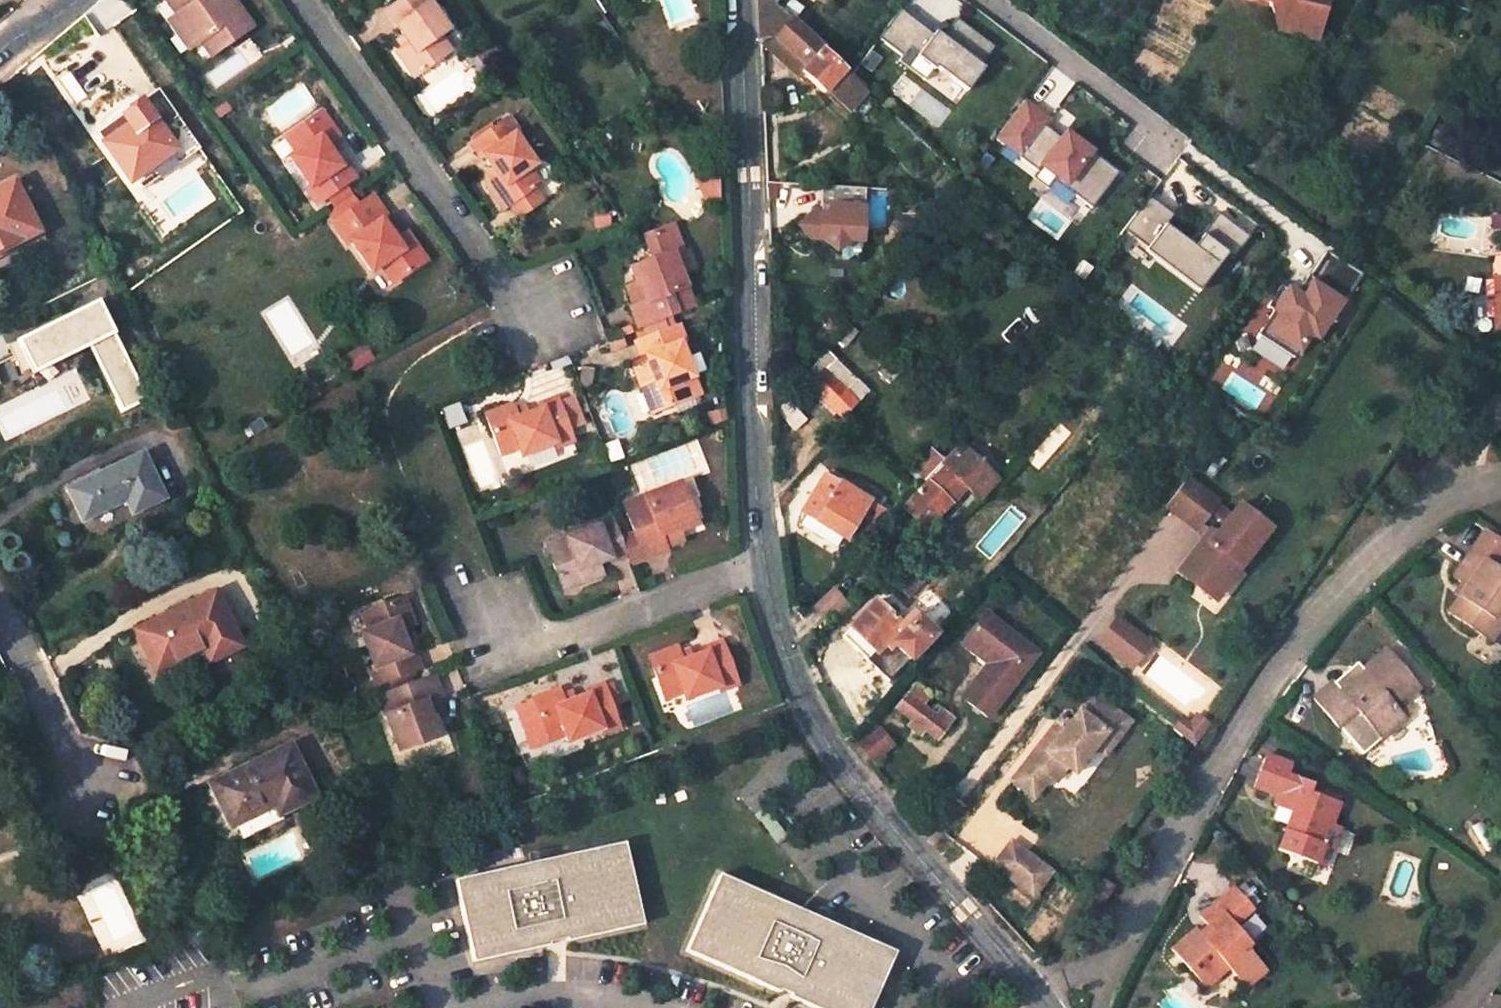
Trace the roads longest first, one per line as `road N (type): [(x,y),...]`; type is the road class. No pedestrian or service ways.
road 1 (residential): [(765,568),(741,0)]
road 2 (residential): [(1046,1007),(834,757),(787,661),(765,568)]
road 3 (residential): [(570,312),(531,339),(299,0)]
road 4 (track): [(524,659),(473,567),(425,521),(390,446),(425,368),(512,313)]
road 5 (residential): [(462,683),(765,568)]
road 6 (residential): [(98,804),(0,619)]

